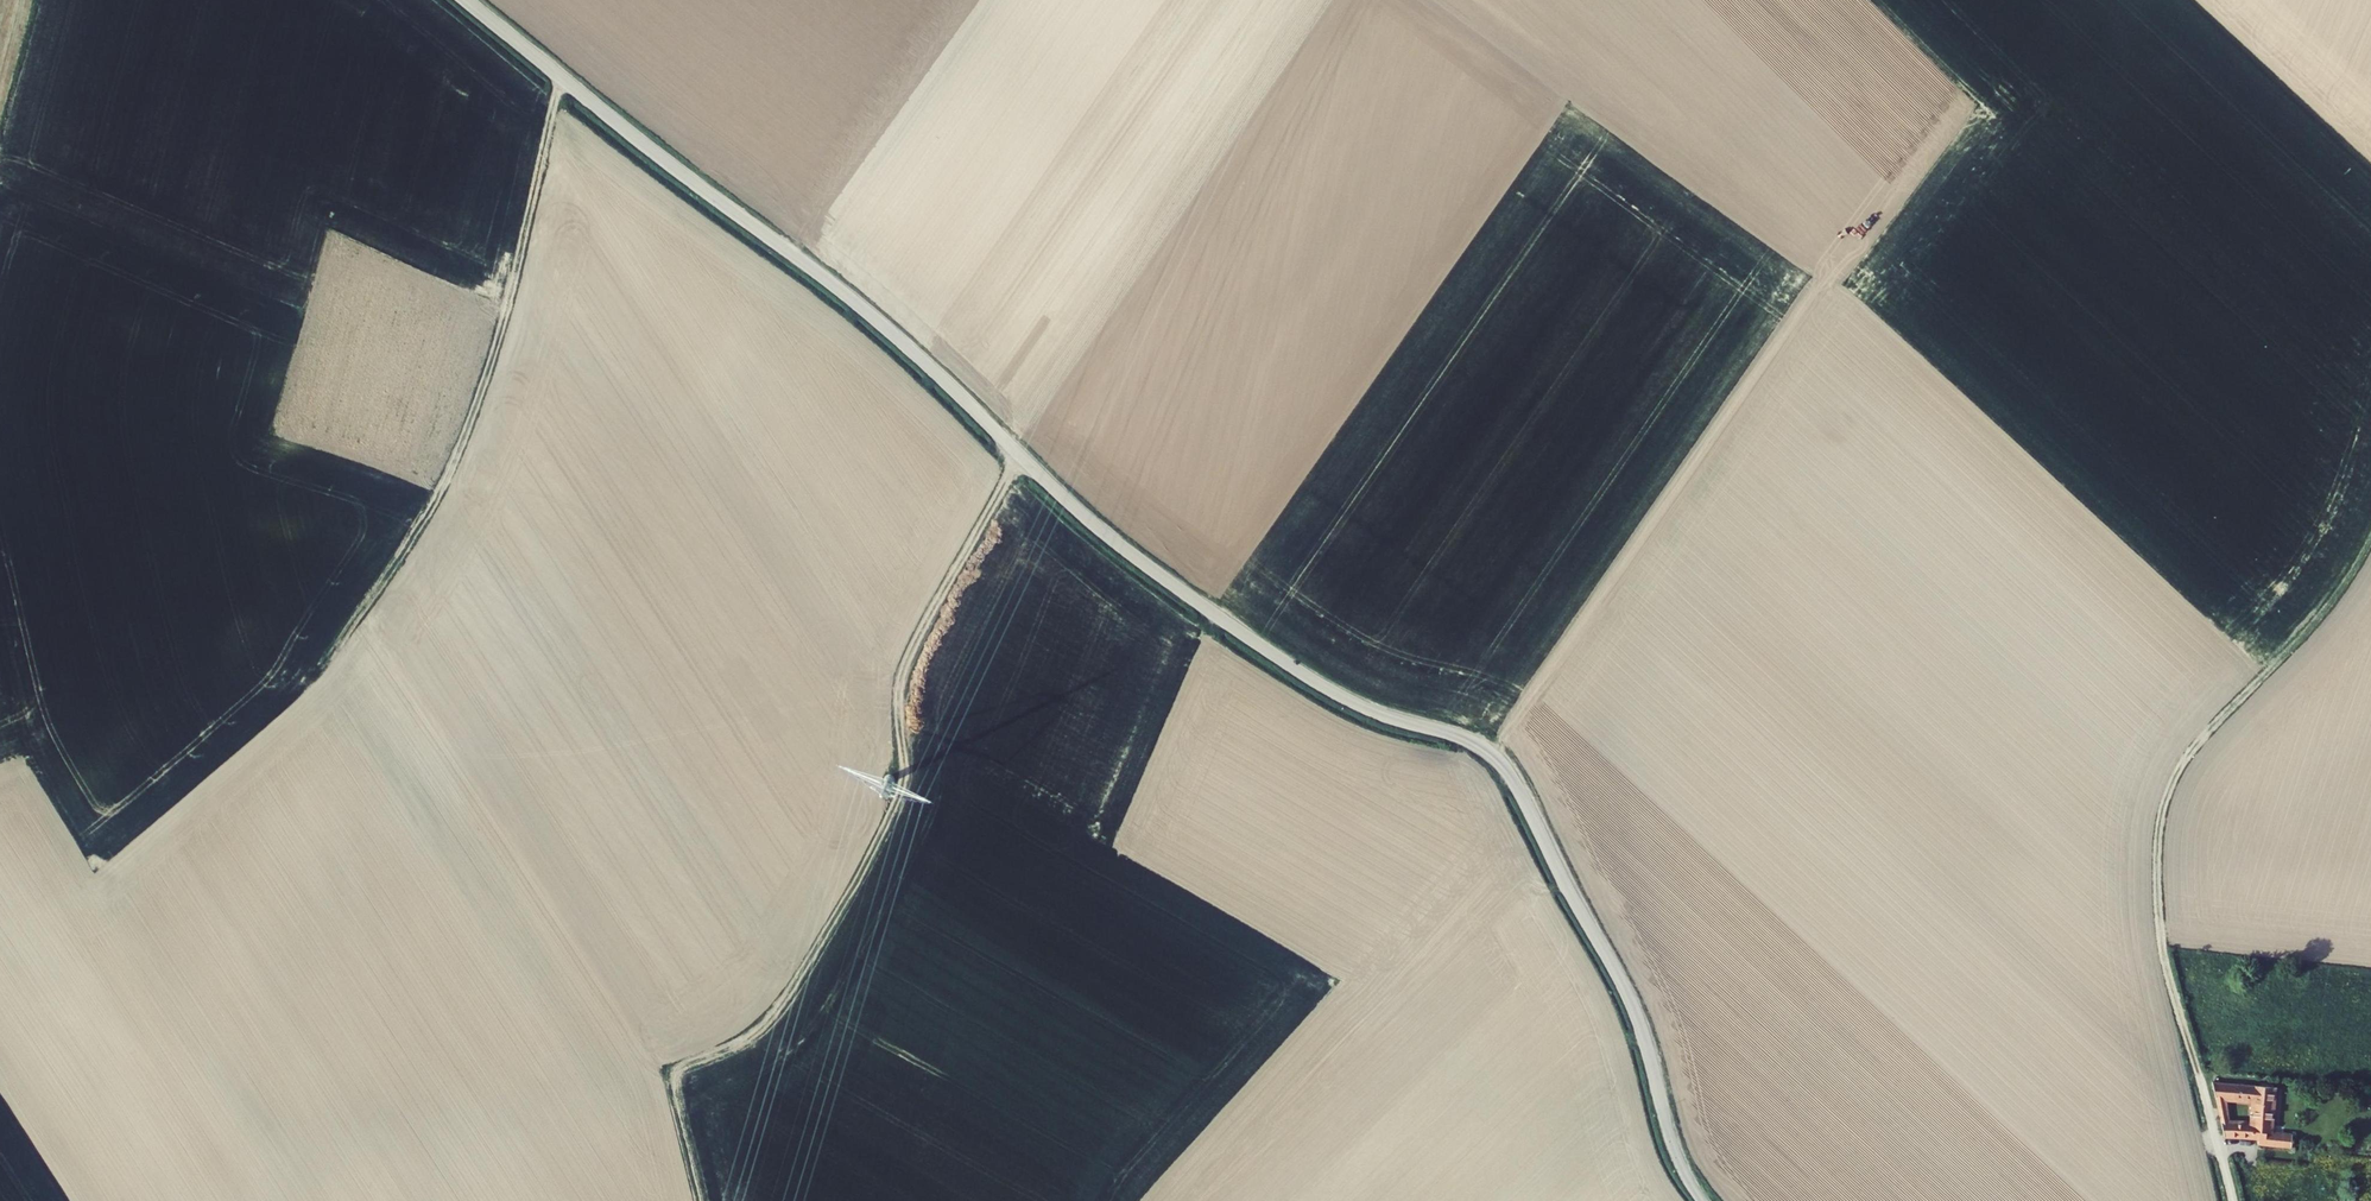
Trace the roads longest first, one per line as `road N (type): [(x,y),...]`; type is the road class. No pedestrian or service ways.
road 1 (tertiary): [(467,0),(858,304),(1066,499),(1176,587),(1338,695),(1495,756),(1627,992),(1672,1140),(1703,1200)]
road 2 (track): [(2370,549),(2323,624),(2174,770),(2159,817),(2157,908)]
road 3 (unclassified): [(2157,908),(2168,977),(2233,1200)]

